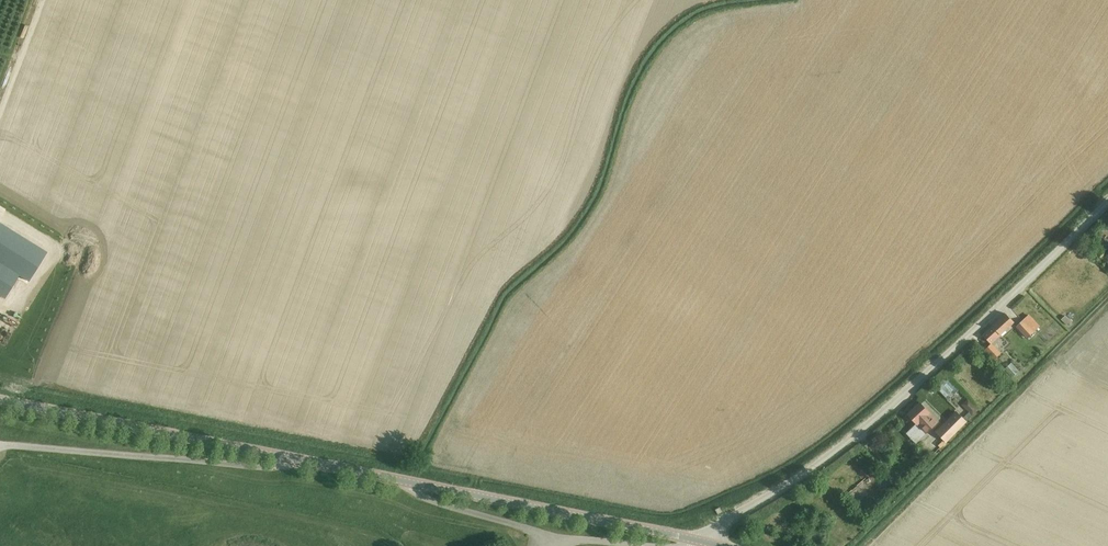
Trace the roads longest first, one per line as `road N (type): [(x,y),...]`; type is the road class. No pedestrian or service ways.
road 1 (unclassified): [(692,539),(790,483),(878,417),(1107,201)]
road 2 (tertiary): [(295,459),(0,401)]
road 3 (unclassified): [(0,445),(270,467),(295,459)]
road 4 (tertiary): [(692,539),(404,481)]
road 5 (unclassified): [(404,481),(423,498),(551,536),(648,545)]
road 6 (track): [(44,0),(0,117)]

